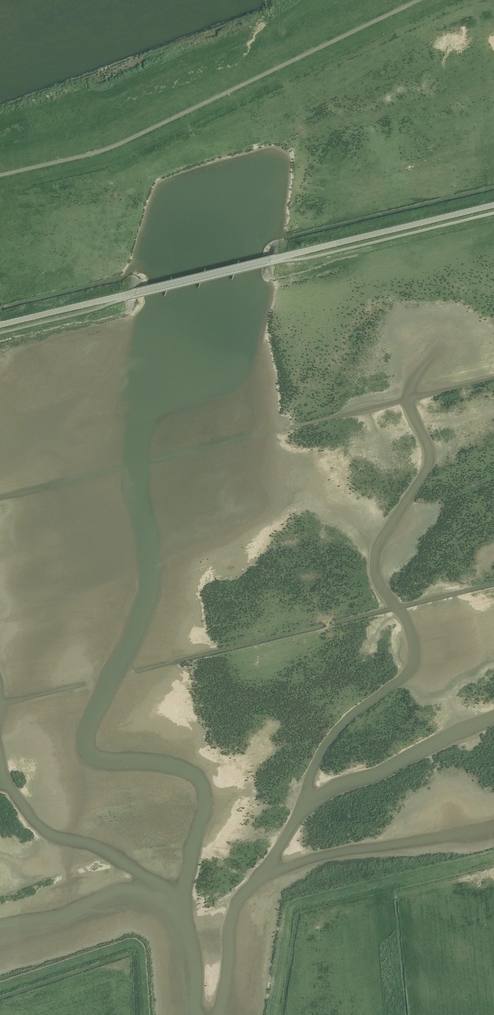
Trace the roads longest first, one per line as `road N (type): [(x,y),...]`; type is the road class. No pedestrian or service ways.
road 1 (secondary): [(493,205),(0,325)]
road 2 (track): [(271,1014),(289,903),(493,854)]

